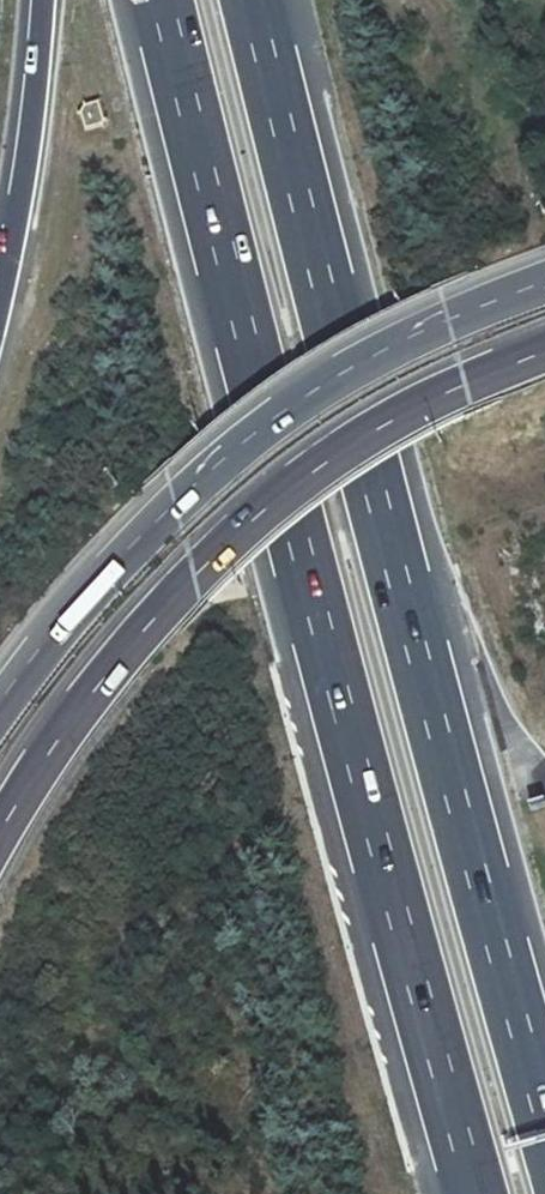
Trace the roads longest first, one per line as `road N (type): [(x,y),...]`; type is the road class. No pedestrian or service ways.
road 1 (motorway): [(161,0),(340,709),(476,1193)]
road 2 (motorway): [(544,1113),(348,397),(252,0)]
road 3 (motorway): [(544,357),(392,431),(259,521),(96,690),(0,833)]
road 4 (motorway): [(544,285),(398,351),(255,443),(93,587),(0,710)]
road 5 (motorway): [(39,0),(0,277)]

